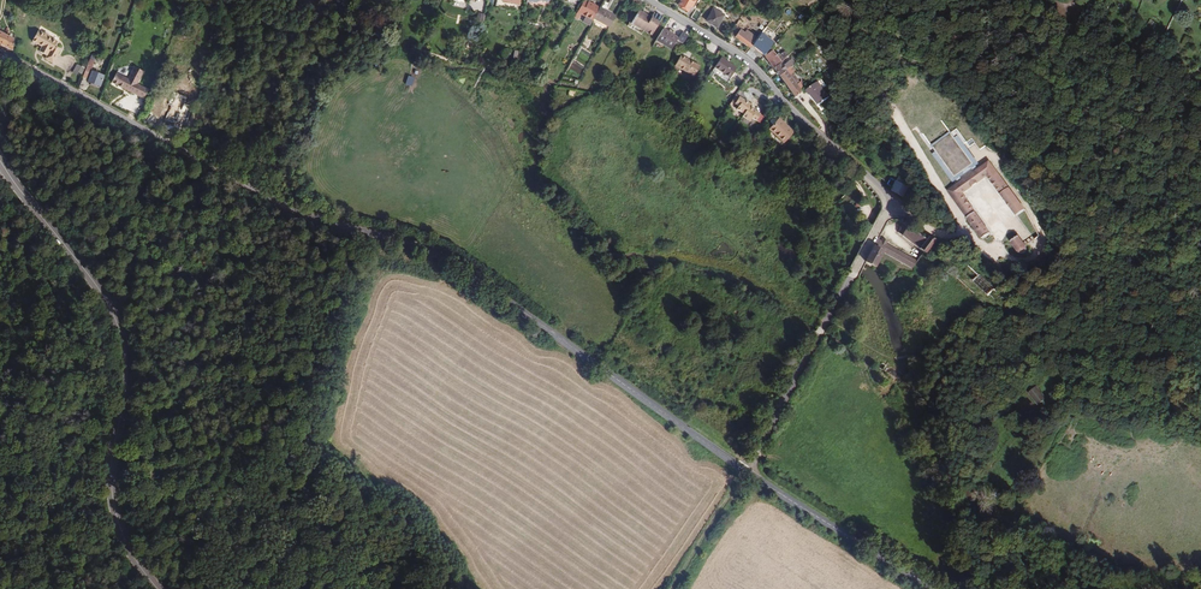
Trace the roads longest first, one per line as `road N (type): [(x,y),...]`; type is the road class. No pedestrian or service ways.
road 1 (tertiary): [(743,470),(446,260),(325,224),(0,56)]
road 2 (residential): [(743,470),(887,203),(748,60),(649,0)]
road 3 (secondary): [(160,588),(115,506),(113,453),(129,397),(115,315),(0,160)]
road 4 (tertiary): [(936,588),(743,470)]
road 5 (track): [(863,41),(865,58),(964,230)]
road 6 (track): [(670,588),(743,470)]
road 7 (track): [(889,236),(825,153),(824,138)]

